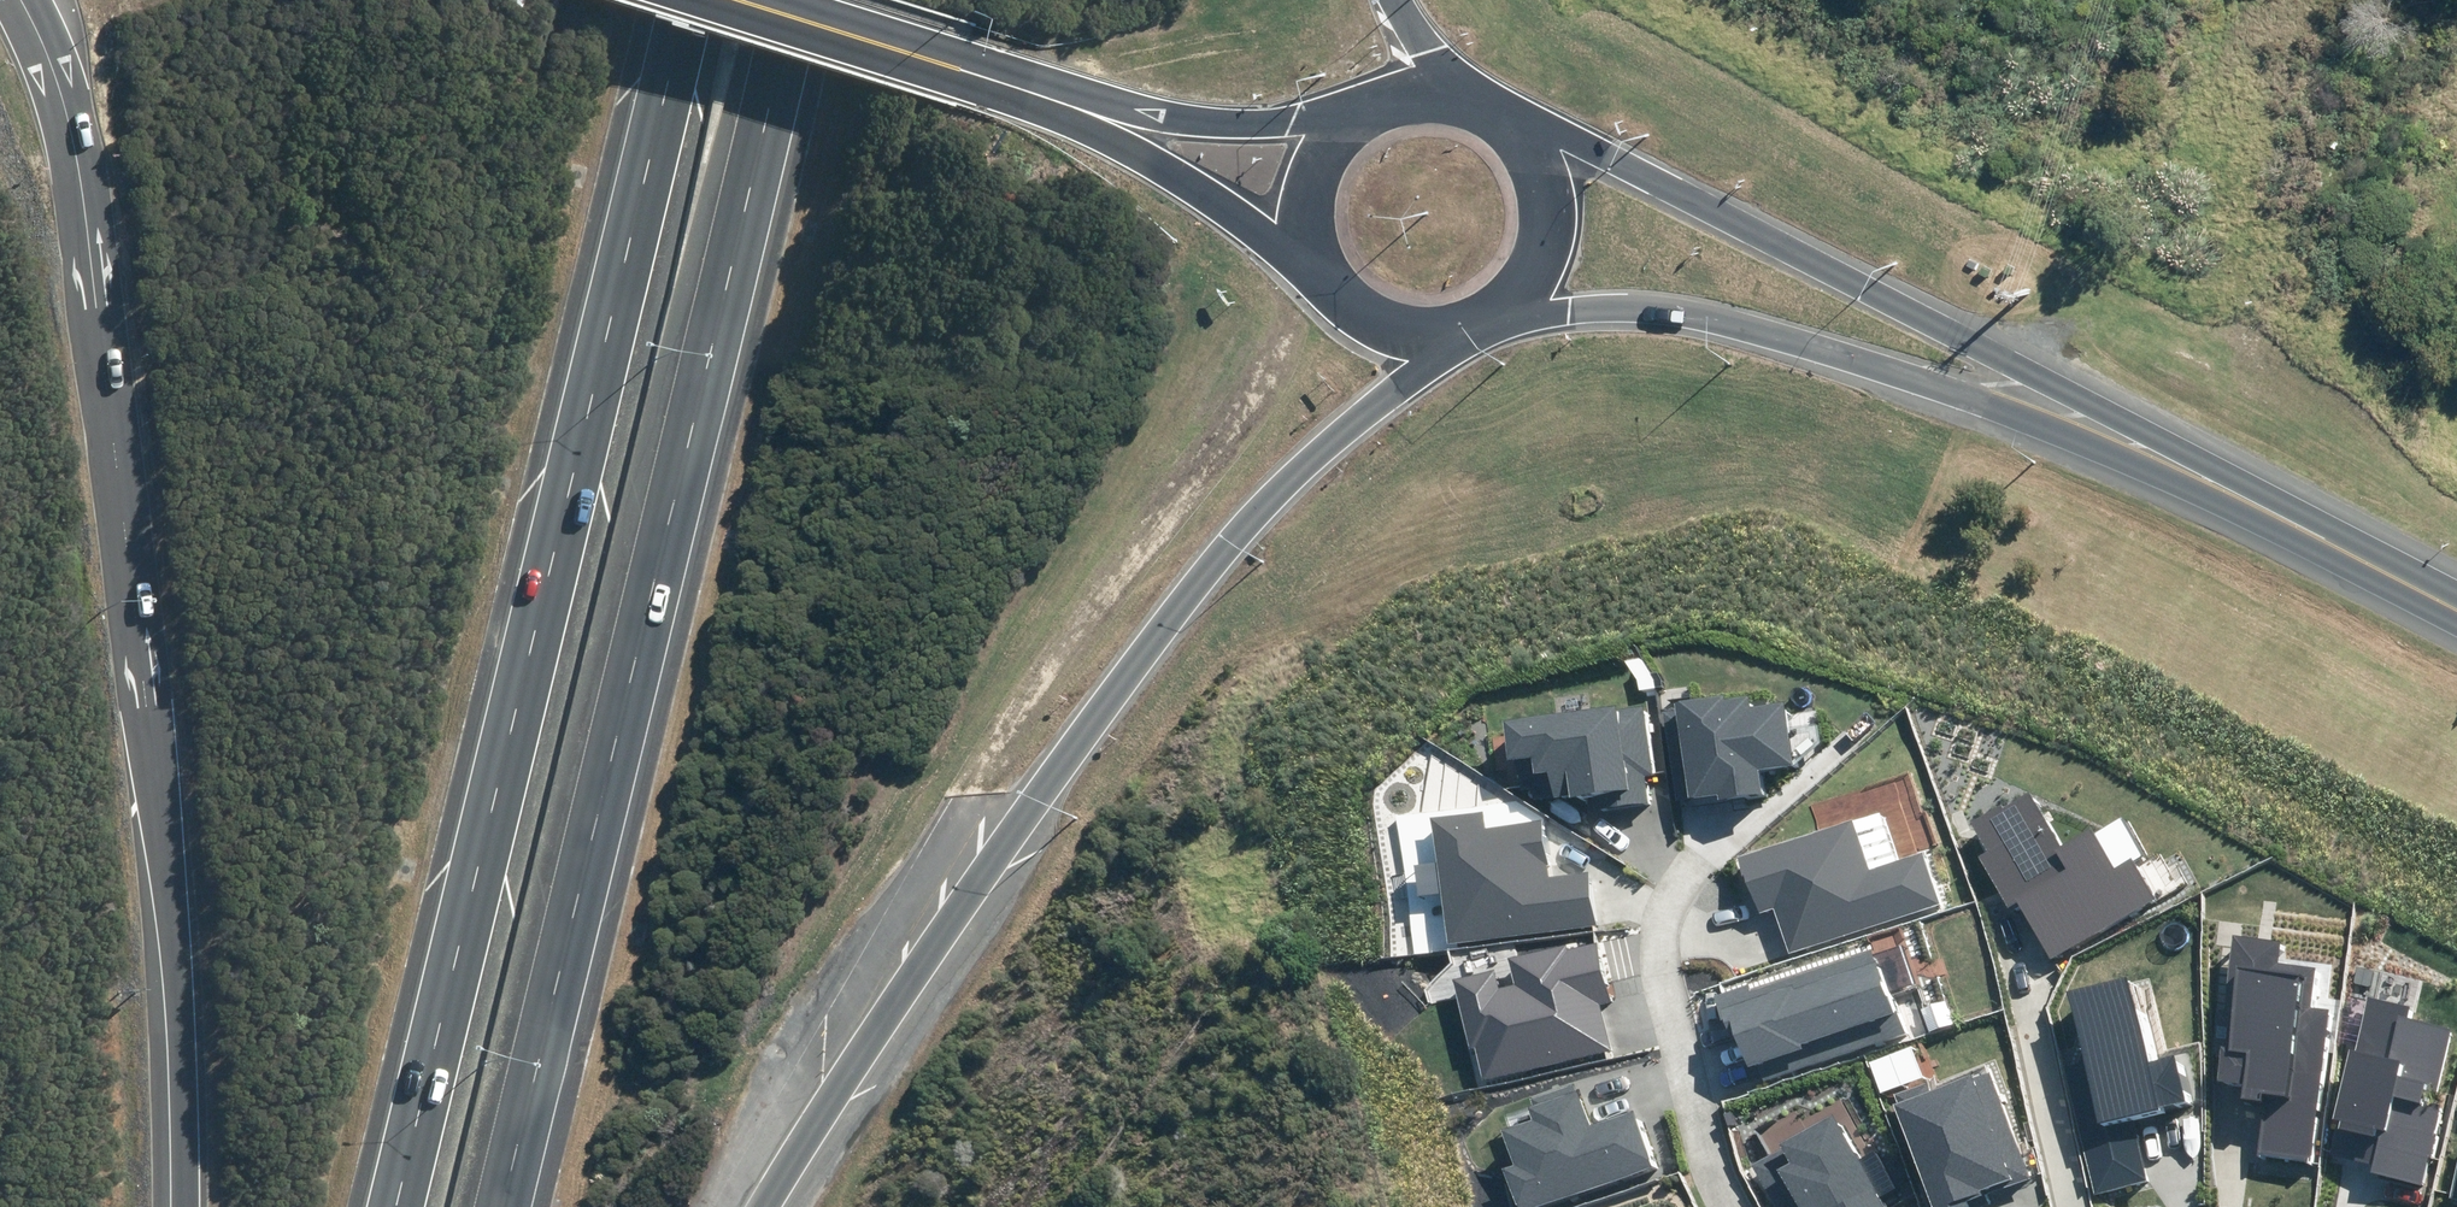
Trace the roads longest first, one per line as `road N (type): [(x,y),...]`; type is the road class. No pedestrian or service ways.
road 1 (motorway): [(395,1206),(687,0)]
road 2 (motorway): [(793,0),(505,1206)]
road 3 (motorway): [(183,1206),(167,834),(100,272),(51,0)]
road 4 (motorway): [(1445,333),(1278,499),(1043,782),(753,1206)]
road 5 (secondary): [(1513,122),(1585,145),(1949,334),(2178,465)]
road 6 (secondary): [(2178,465),(1711,319),(1570,311),(1486,321)]
road 7 (residential): [(1704,1206),(1630,932),(1656,876)]
road 8 (secondary): [(1330,278),(1043,96)]
road 9 (secondary): [(1043,96),(1178,117),(1291,123),(1359,114)]
road 10 (secondary): [(2456,614),(2178,465)]
road 11 (secondary): [(744,0),(1043,96)]
road 12 (secondary): [(1513,122),(1539,156),(1553,224),(1543,261),(1519,296),(1486,321)]
road 13 (secondary): [(1330,278),(1307,216),(1318,162),(1359,114)]
road 14 (secondary): [(1445,333),(1379,323),(1330,278)]

